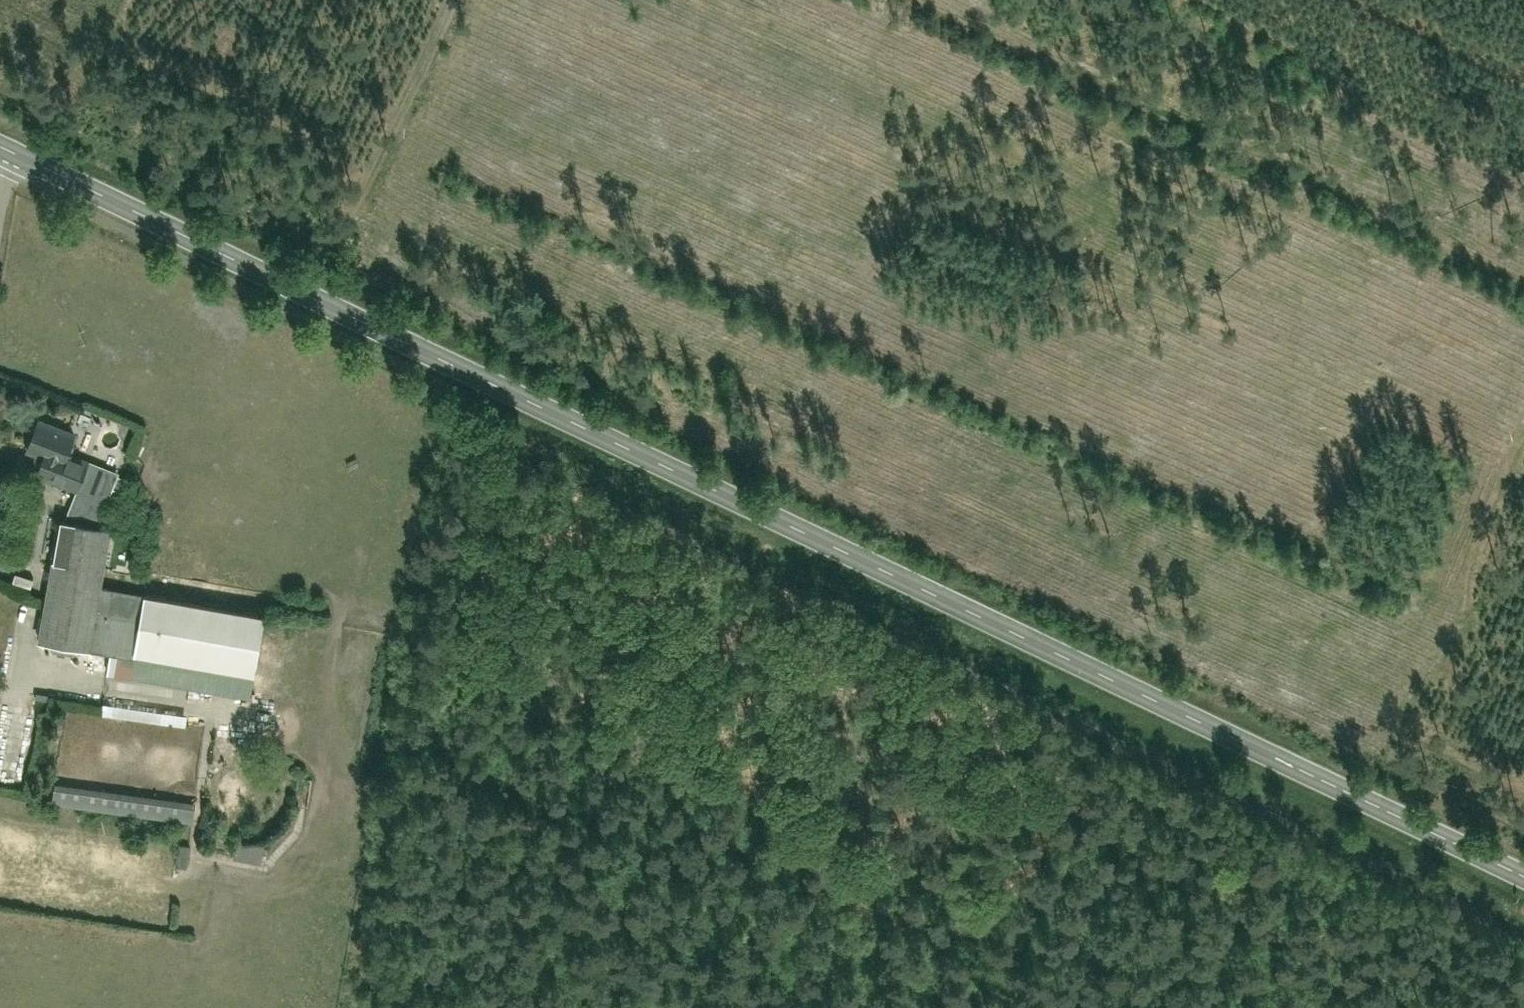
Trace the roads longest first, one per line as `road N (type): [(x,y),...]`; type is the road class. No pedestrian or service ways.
road 1 (secondary): [(1523,879),(11,154)]
road 2 (track): [(455,0),(312,298)]

